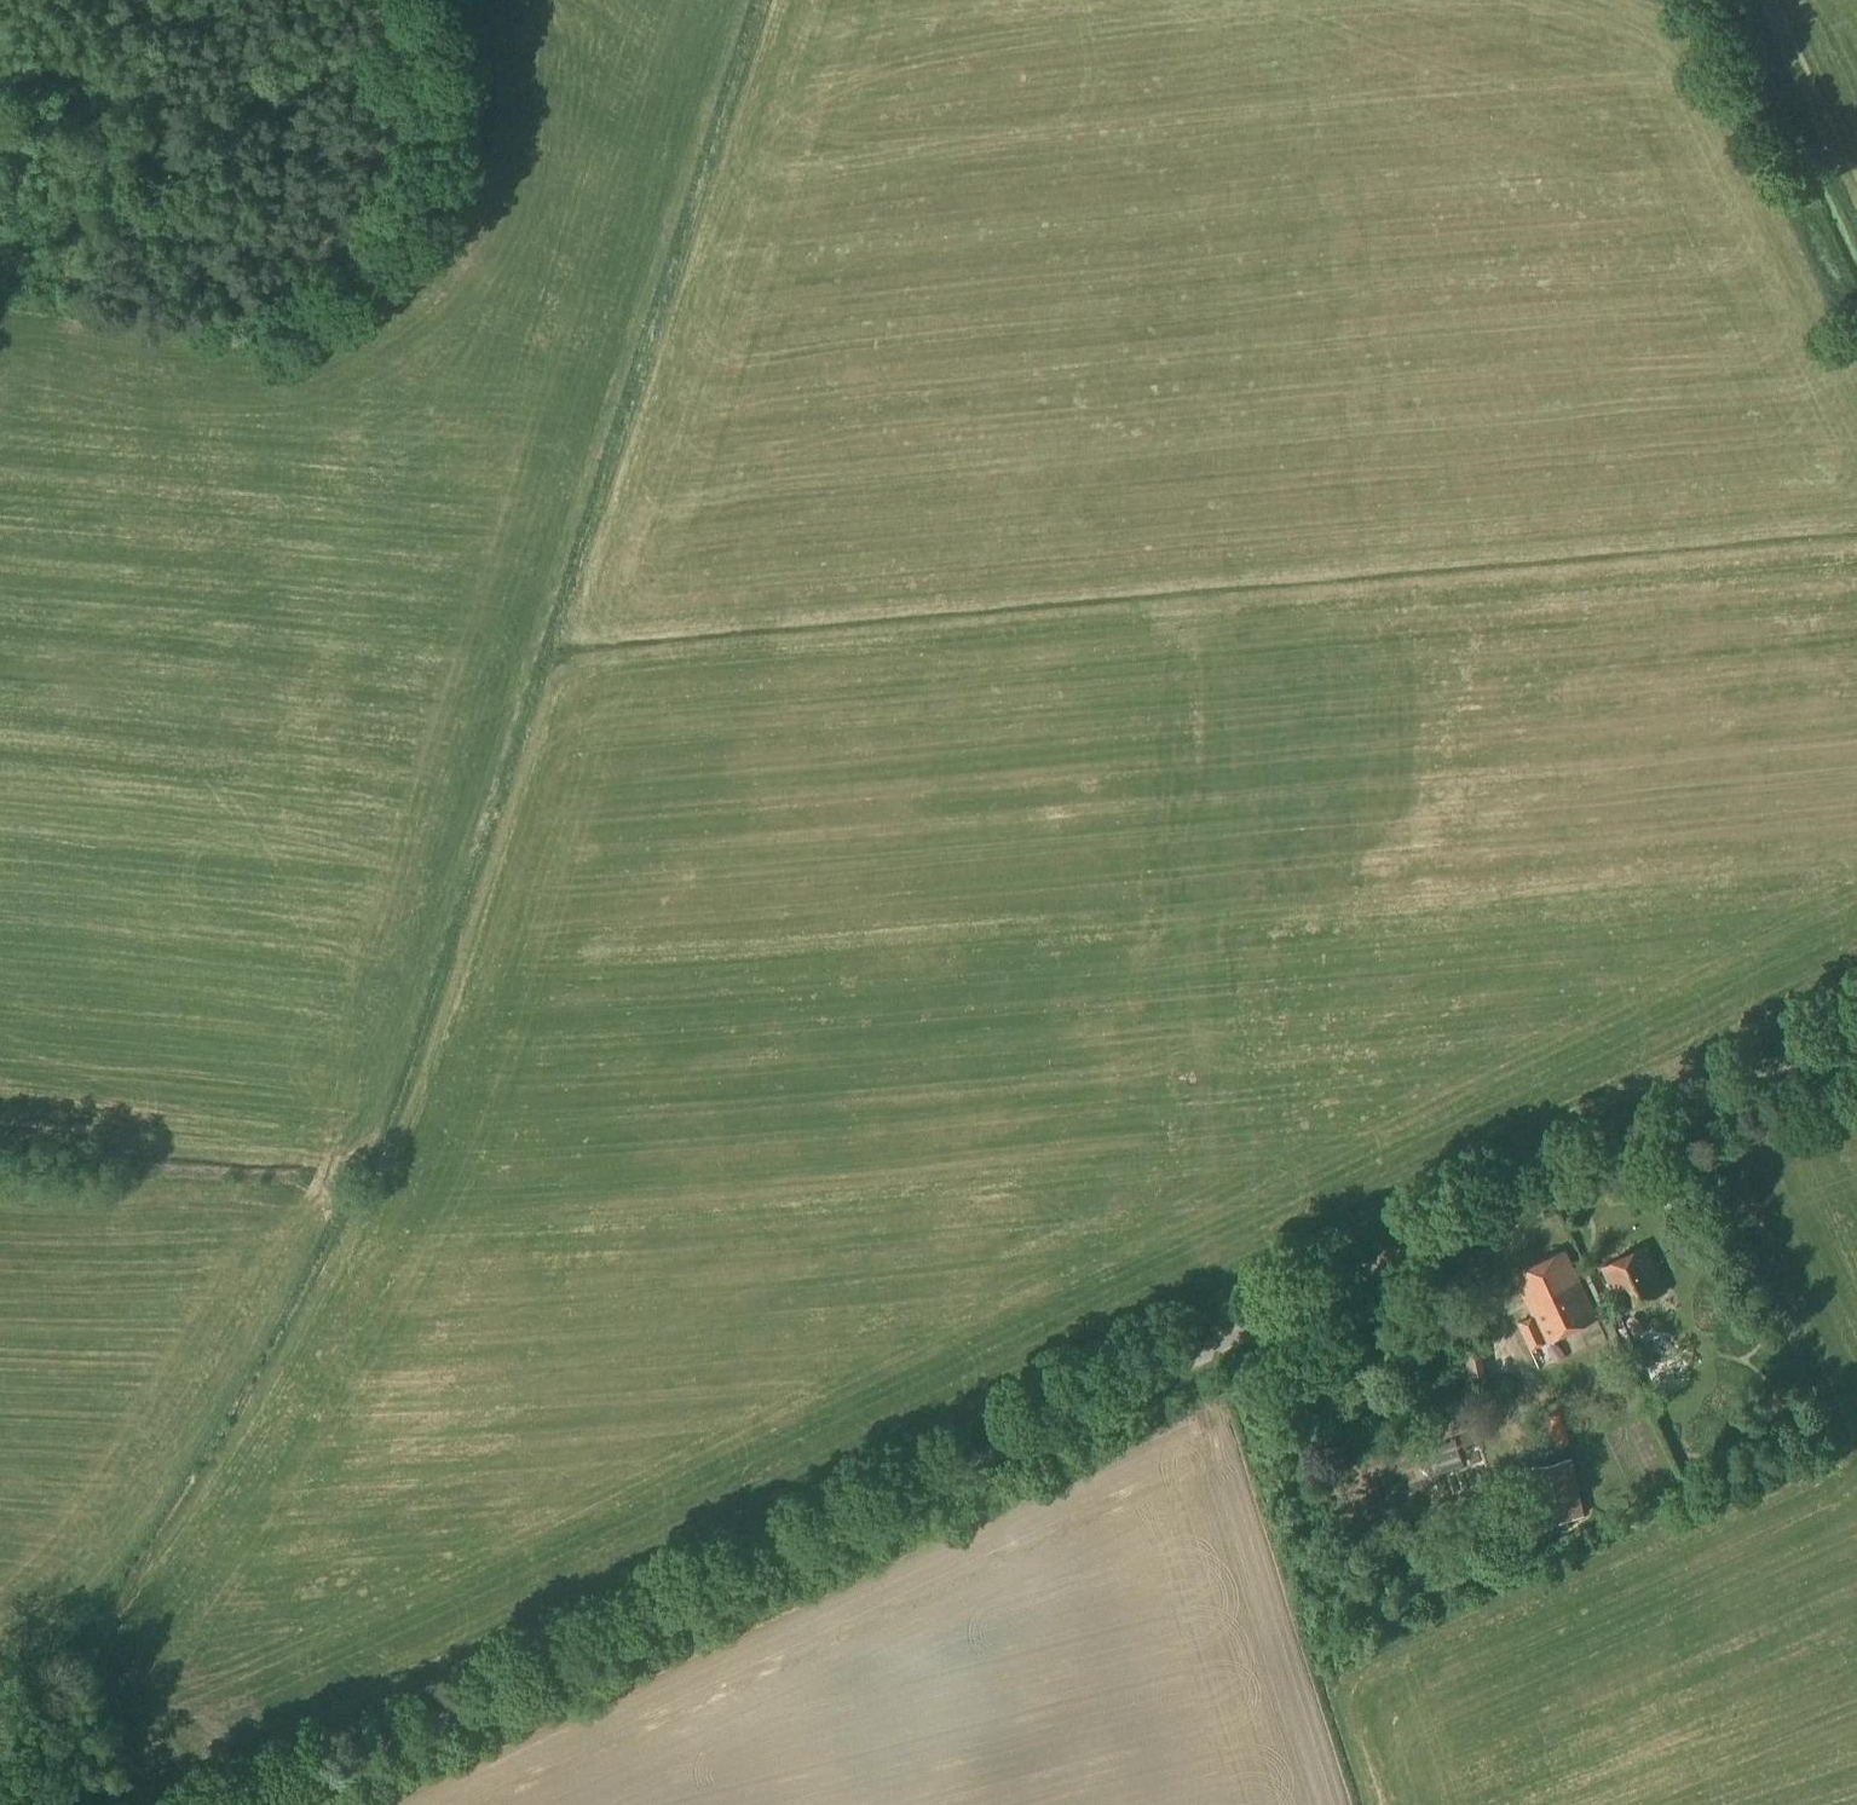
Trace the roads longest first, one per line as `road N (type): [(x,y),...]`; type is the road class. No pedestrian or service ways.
road 1 (unclassified): [(352,1804),(1856,1052)]

